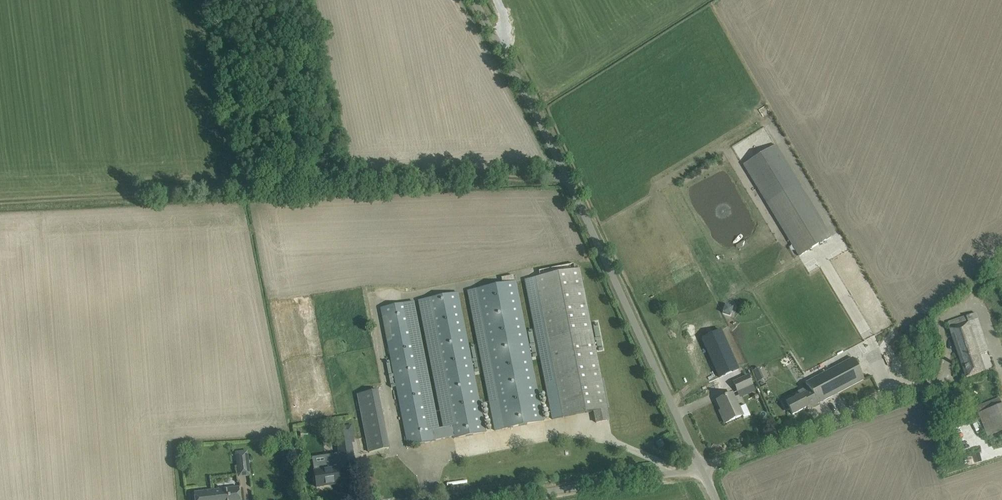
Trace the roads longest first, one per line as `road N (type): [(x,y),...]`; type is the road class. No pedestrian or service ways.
road 1 (unclassified): [(701,470),(582,208),(473,0)]
road 2 (unclassified): [(492,499),(701,470)]

